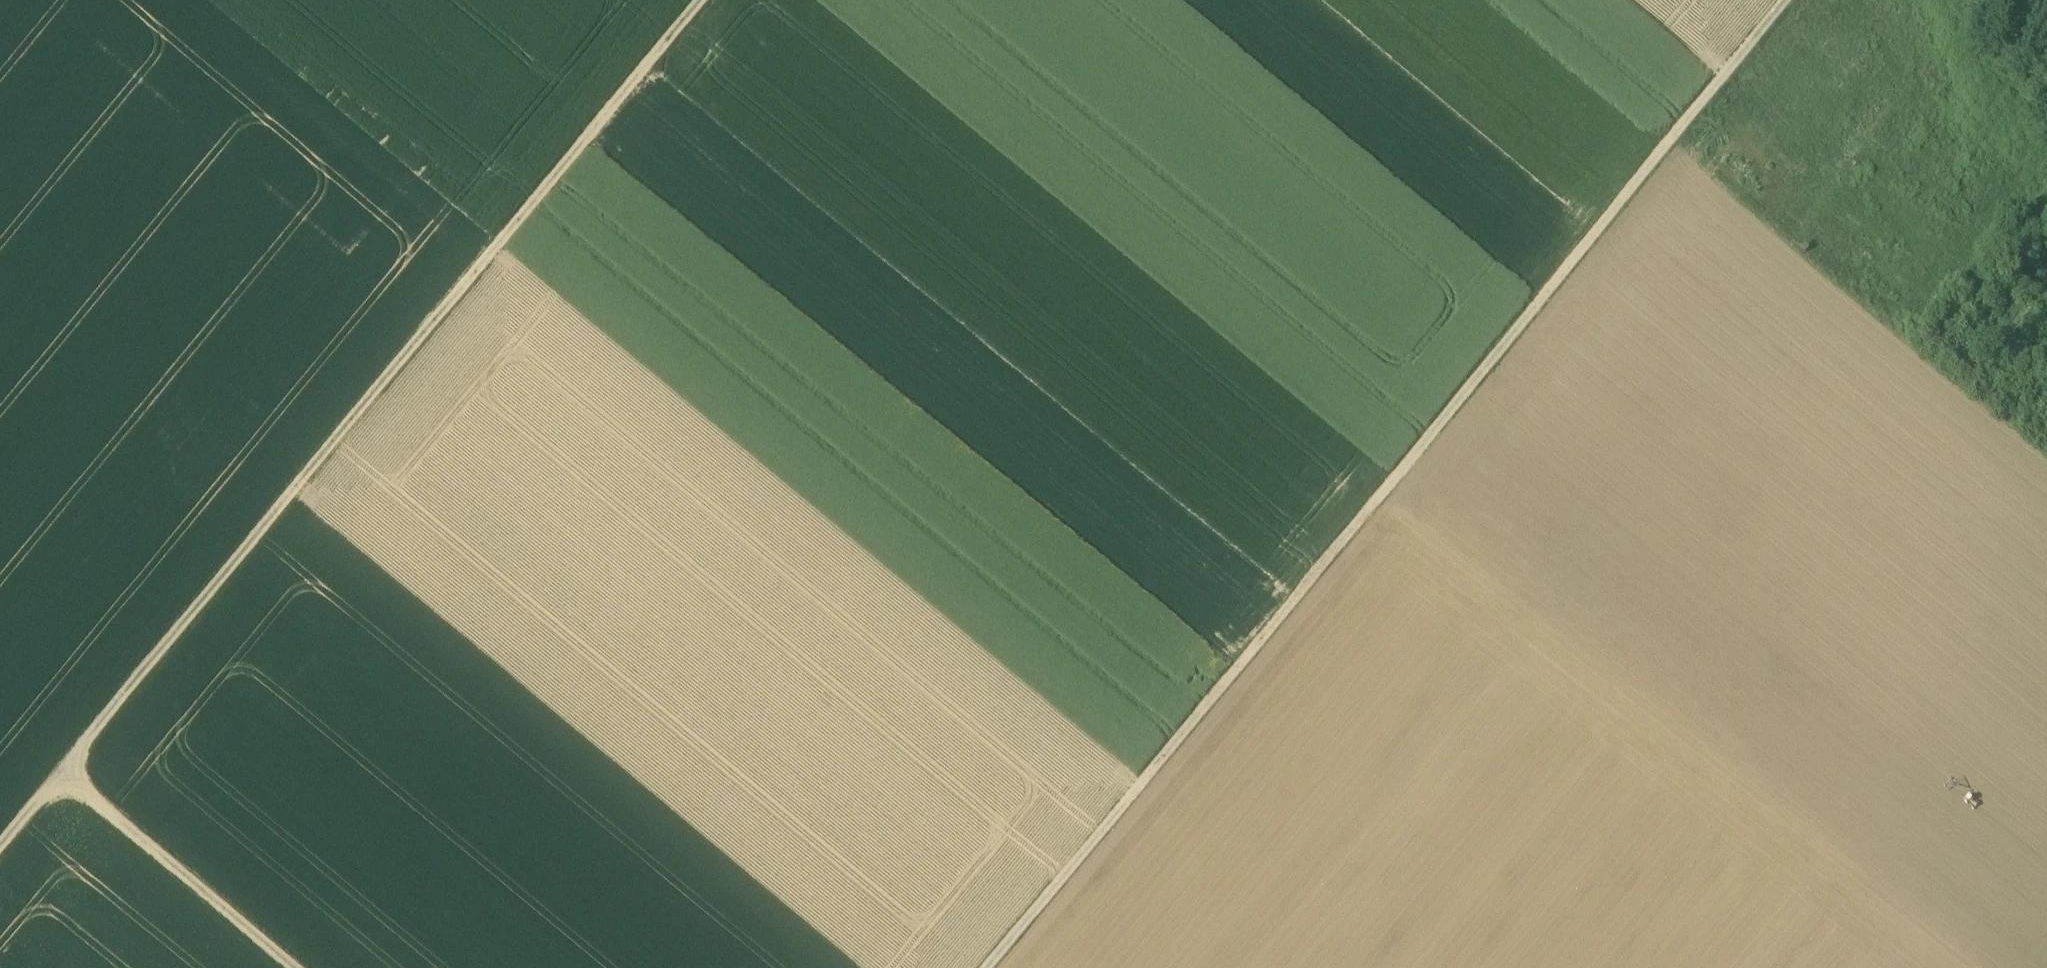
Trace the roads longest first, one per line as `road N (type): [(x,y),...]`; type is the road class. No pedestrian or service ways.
road 1 (track): [(1776,0),(974,967)]
road 2 (track): [(687,0),(57,769)]
road 3 (track): [(292,967),(57,769)]

